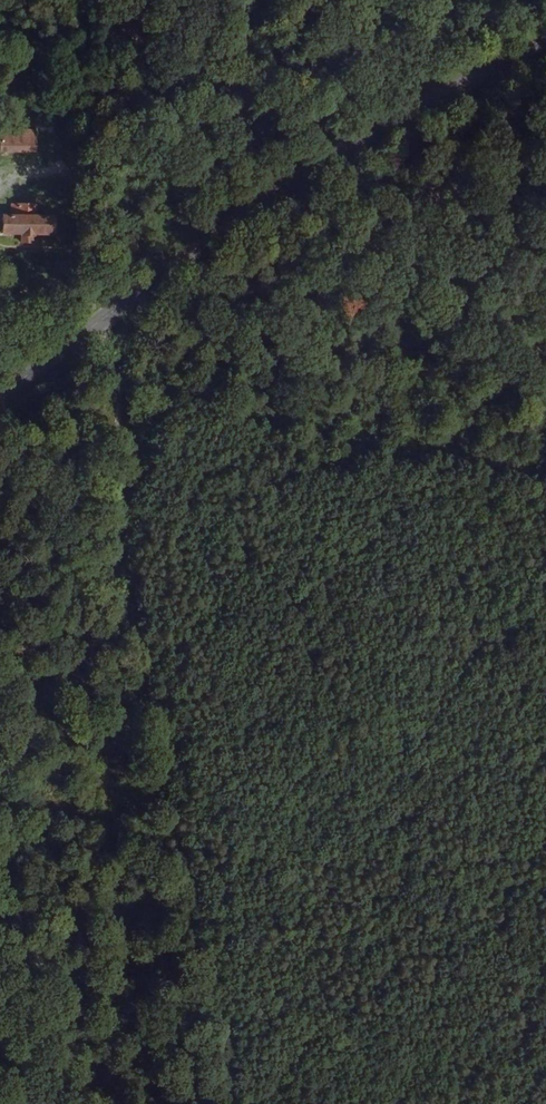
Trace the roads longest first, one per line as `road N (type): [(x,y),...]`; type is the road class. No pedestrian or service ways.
road 1 (track): [(108,1103),(109,409)]
road 2 (track): [(545,943),(444,775),(226,513),(109,409)]
road 3 (primary): [(0,396),(184,270),(545,56)]
road 4 (track): [(109,409),(100,322),(111,0)]

